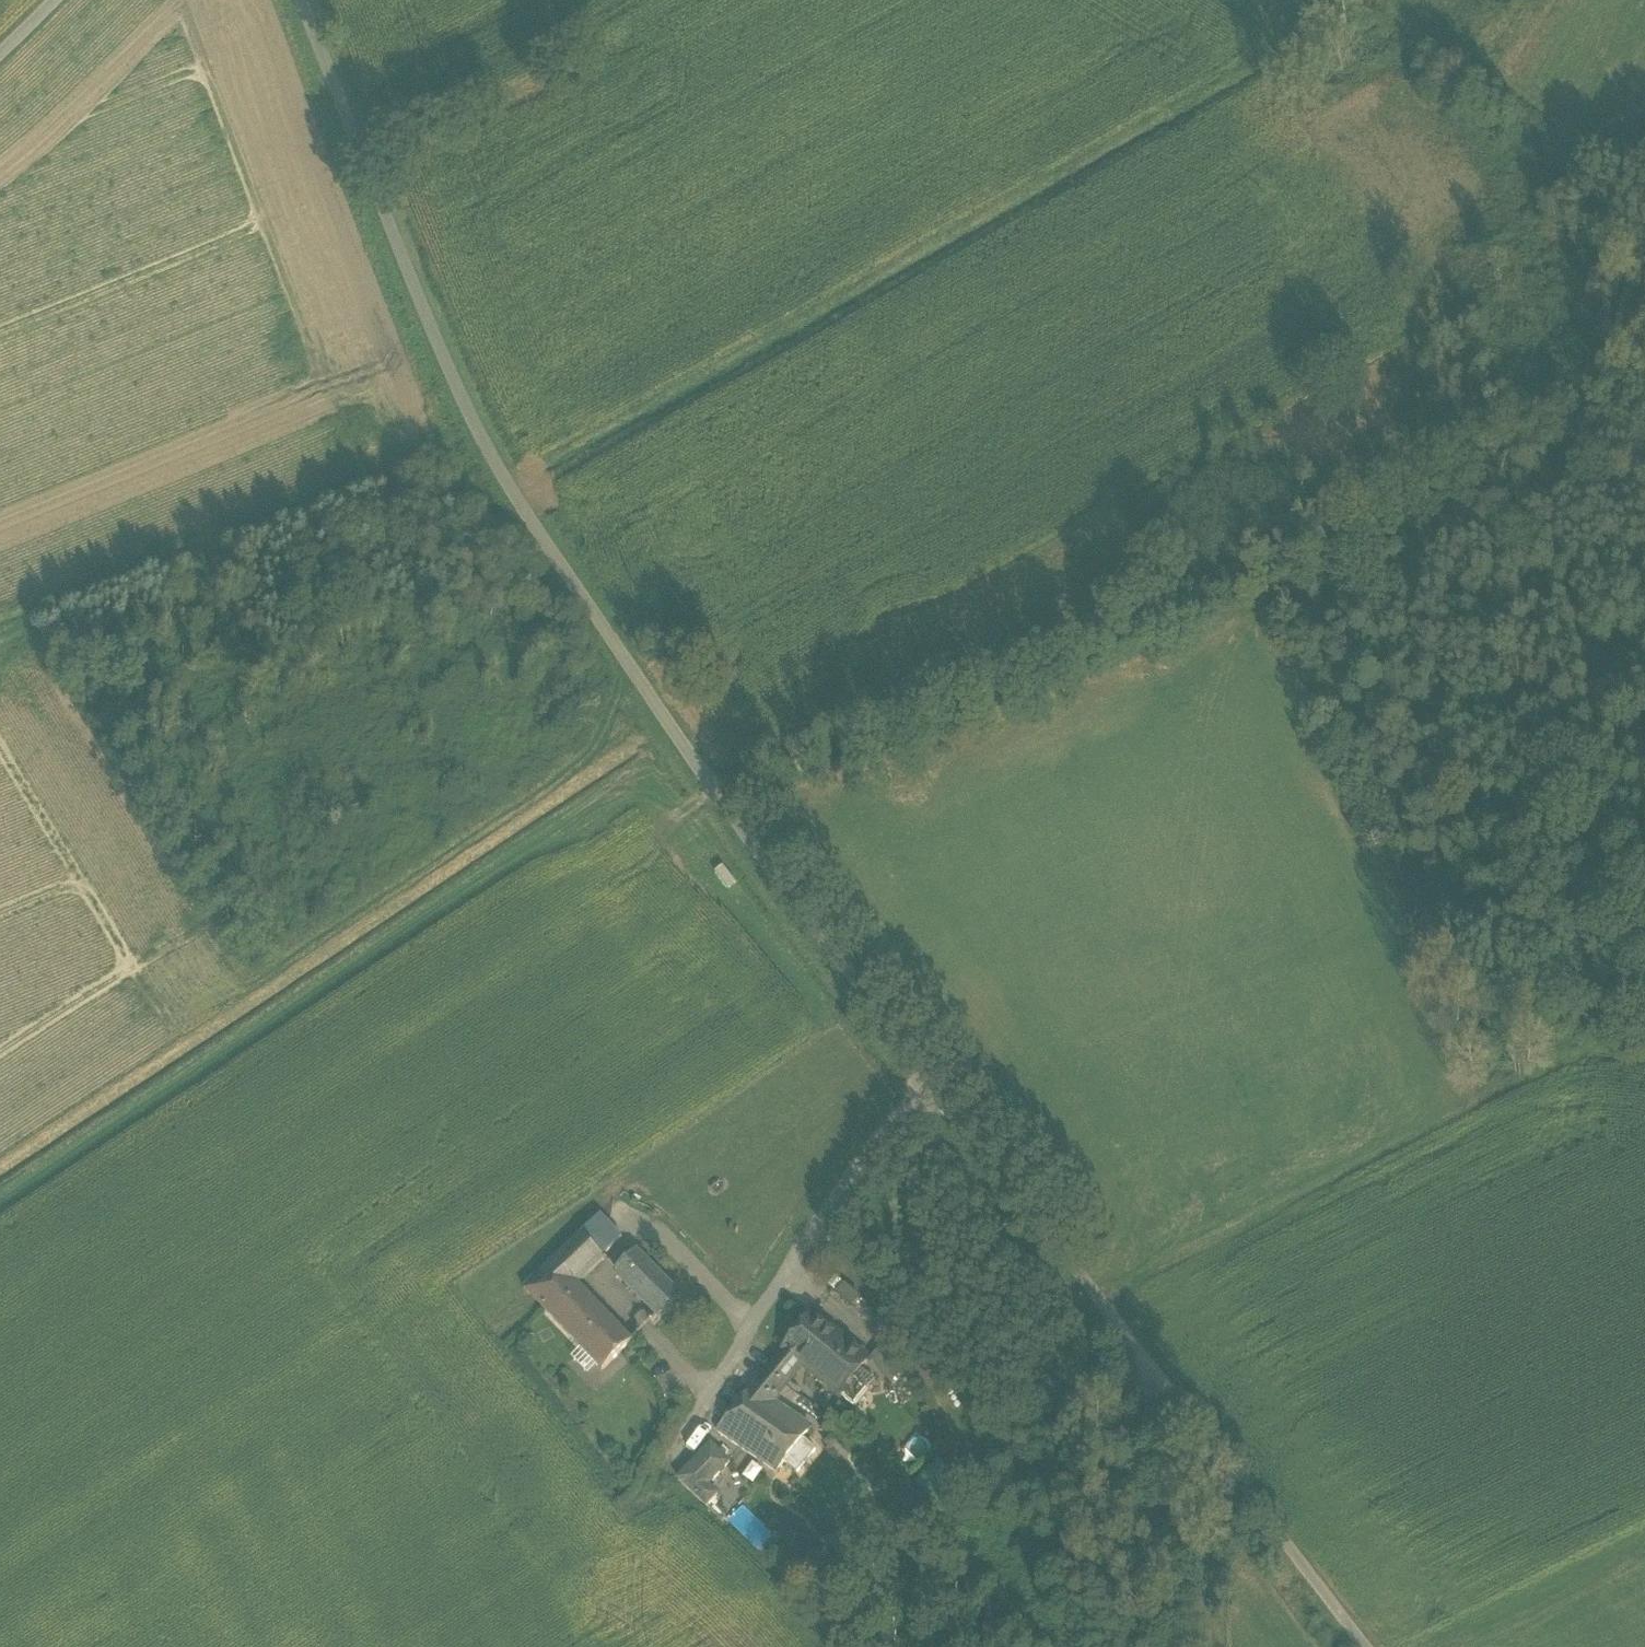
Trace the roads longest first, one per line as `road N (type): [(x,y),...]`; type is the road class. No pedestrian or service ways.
road 1 (residential): [(927,1083),(710,790),(499,480),(363,165),(303,0)]
road 2 (residential): [(927,1083),(819,1233),(677,1468)]
road 3 (residential): [(1147,1373),(927,1083)]
road 4 (residential): [(1363,1646),(1147,1373)]
road 5 (unclassified): [(1147,1373),(1207,1646)]
road 6 (track): [(767,1319),(675,1234),(637,1248)]

